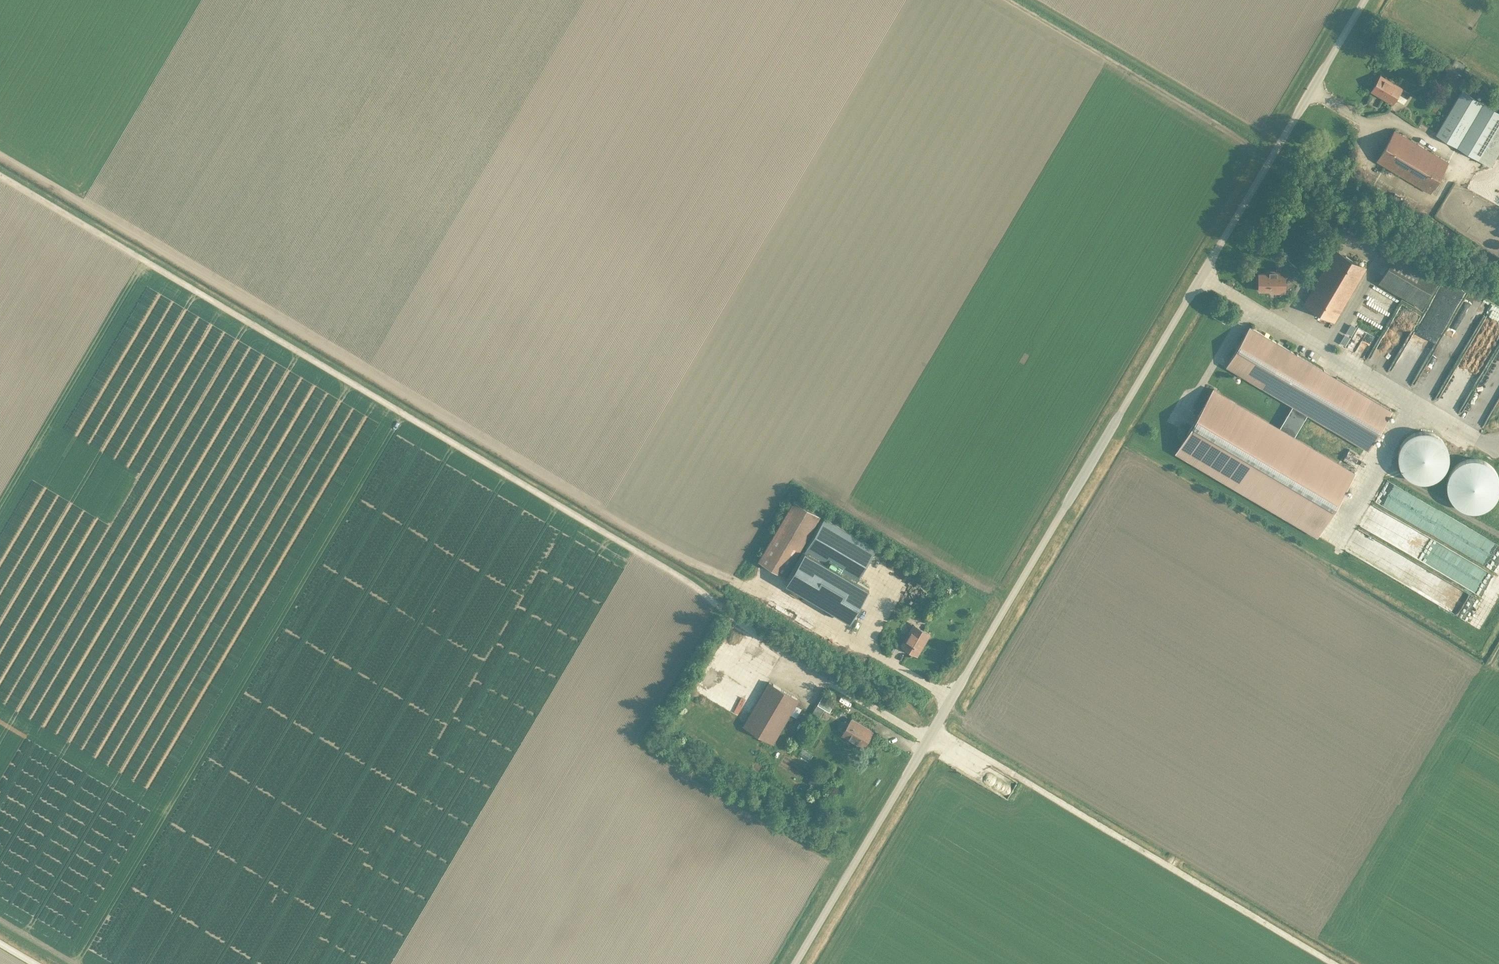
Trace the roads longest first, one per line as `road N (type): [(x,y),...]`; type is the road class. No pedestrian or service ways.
road 1 (unclassified): [(794,963),(1365,0)]
road 2 (track): [(1333,963),(933,728)]

